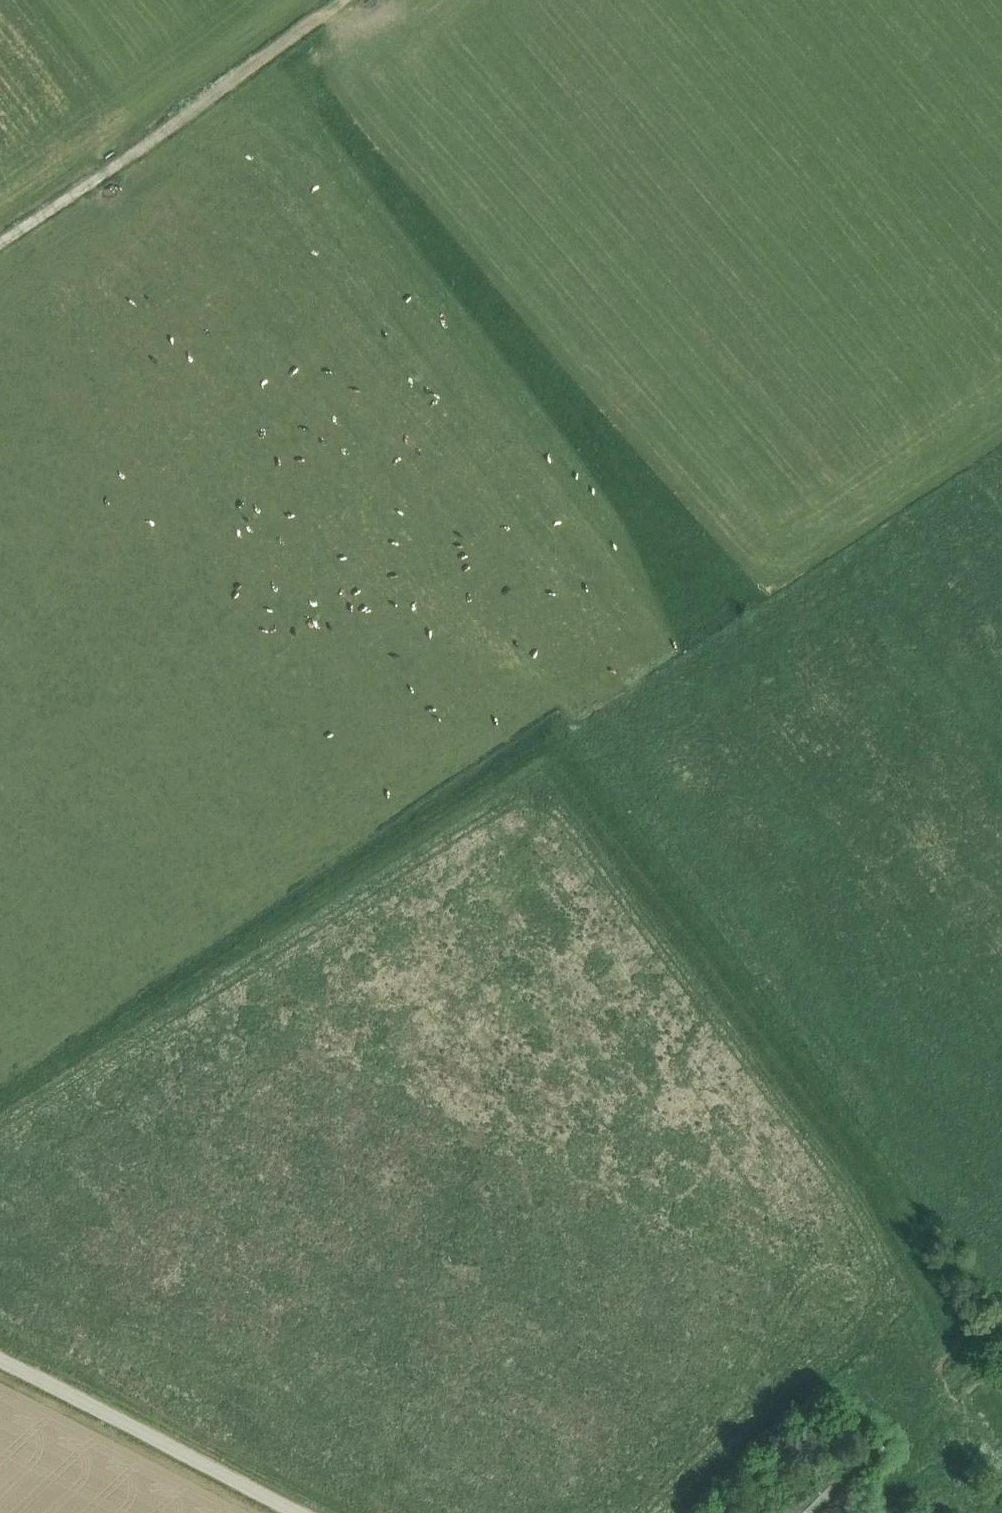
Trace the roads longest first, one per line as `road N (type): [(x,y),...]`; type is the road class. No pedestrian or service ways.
road 1 (track): [(0,242),(340,0)]
road 2 (unclassified): [(300,1512),(0,1360)]

